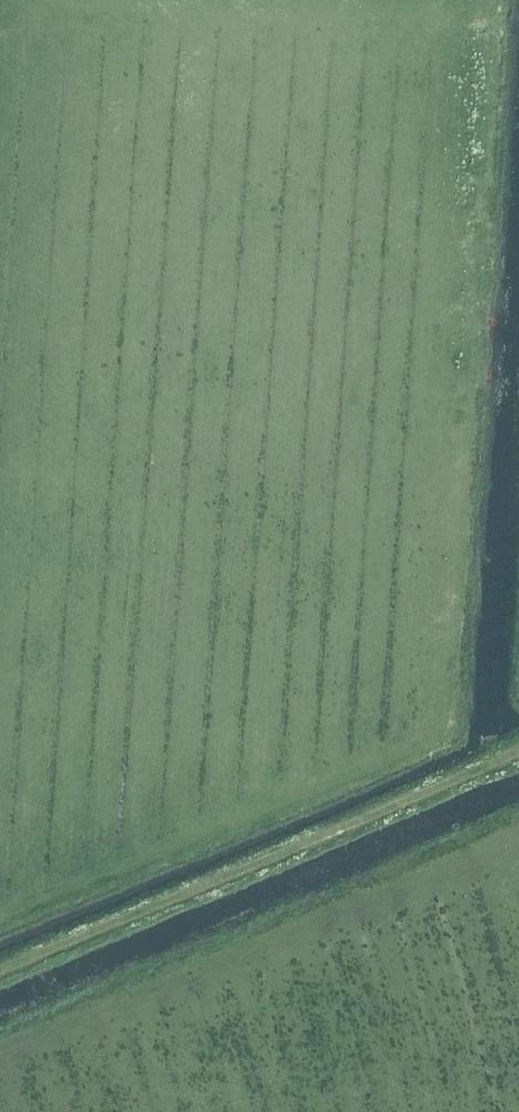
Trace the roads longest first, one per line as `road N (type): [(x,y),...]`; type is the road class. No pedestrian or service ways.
road 1 (track): [(0,971),(518,753)]

